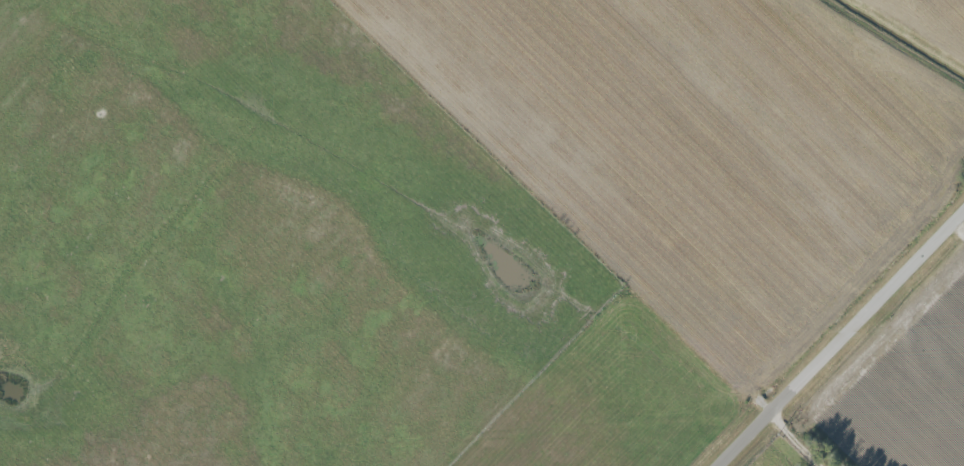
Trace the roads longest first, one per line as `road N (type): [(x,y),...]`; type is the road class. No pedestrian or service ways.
road 1 (residential): [(719,465),(963,211)]

